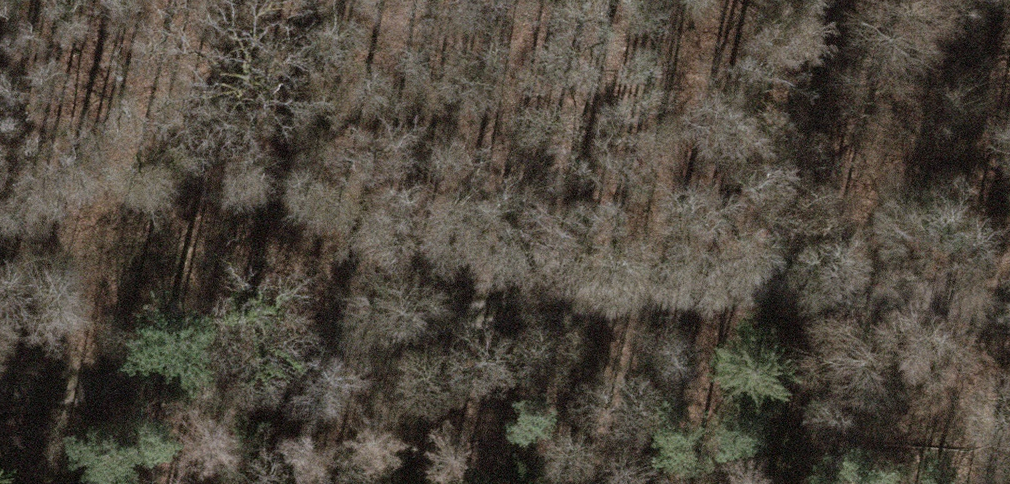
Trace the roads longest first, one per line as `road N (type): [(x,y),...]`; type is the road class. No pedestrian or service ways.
road 1 (track): [(0,364),(361,318),(917,287),(1009,295)]
road 2 (track): [(328,0),(553,69),(917,287)]

